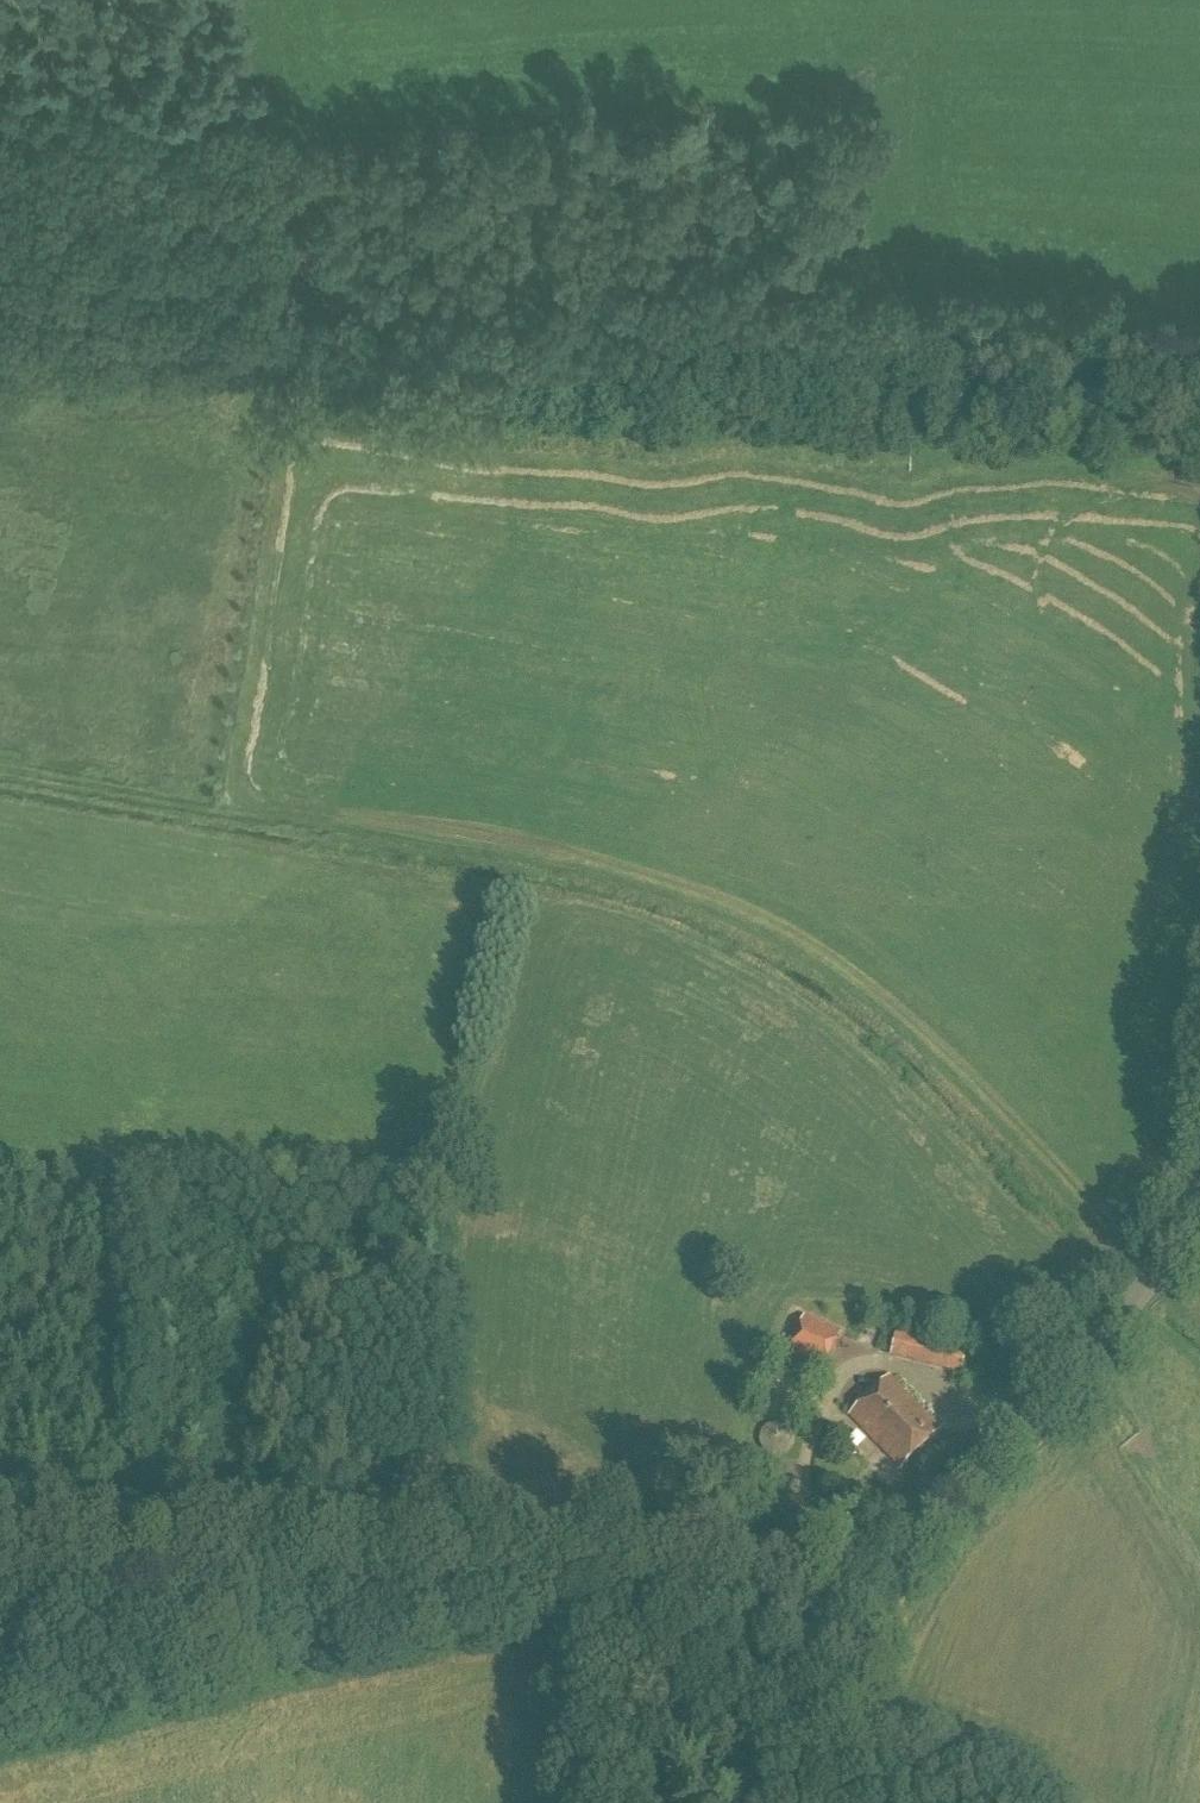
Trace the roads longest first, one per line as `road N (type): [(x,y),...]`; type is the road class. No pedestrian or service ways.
road 1 (tertiary): [(813,1802),(861,1645),(915,1534),(1163,1271),(1199,1211)]

